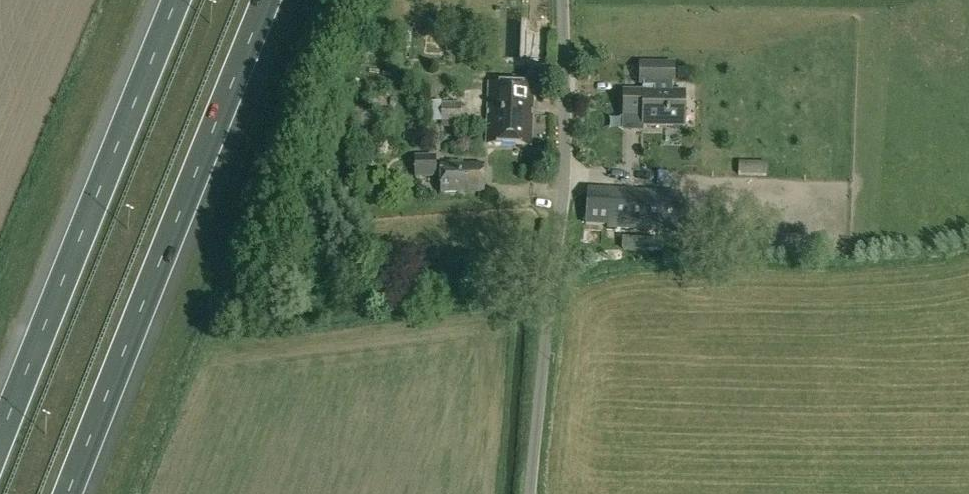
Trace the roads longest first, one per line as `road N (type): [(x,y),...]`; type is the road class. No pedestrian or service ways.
road 1 (motorway): [(70,493),(269,0)]
road 2 (unclassified): [(530,493),(561,208),(562,0)]
road 3 (motorway): [(175,0),(0,433)]

